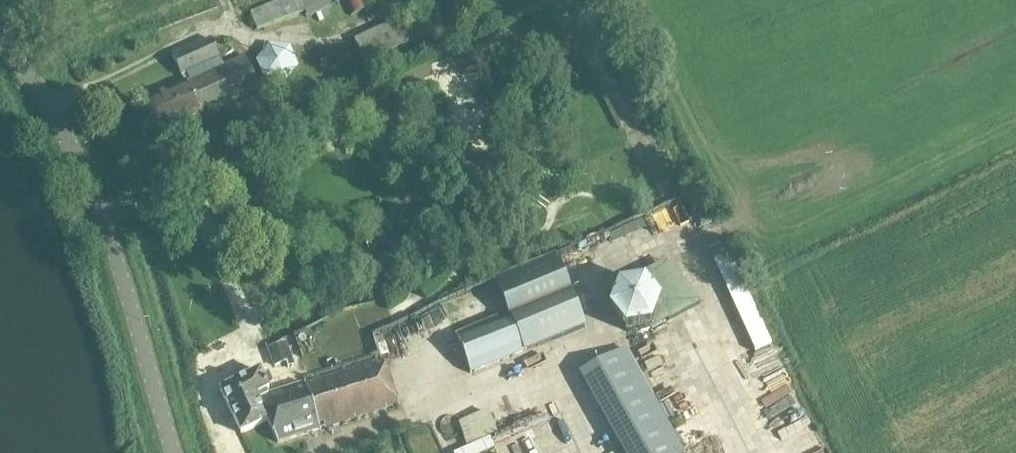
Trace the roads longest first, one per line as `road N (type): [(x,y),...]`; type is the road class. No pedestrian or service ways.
road 1 (unclassified): [(171,452),(94,197),(56,117),(0,41)]

